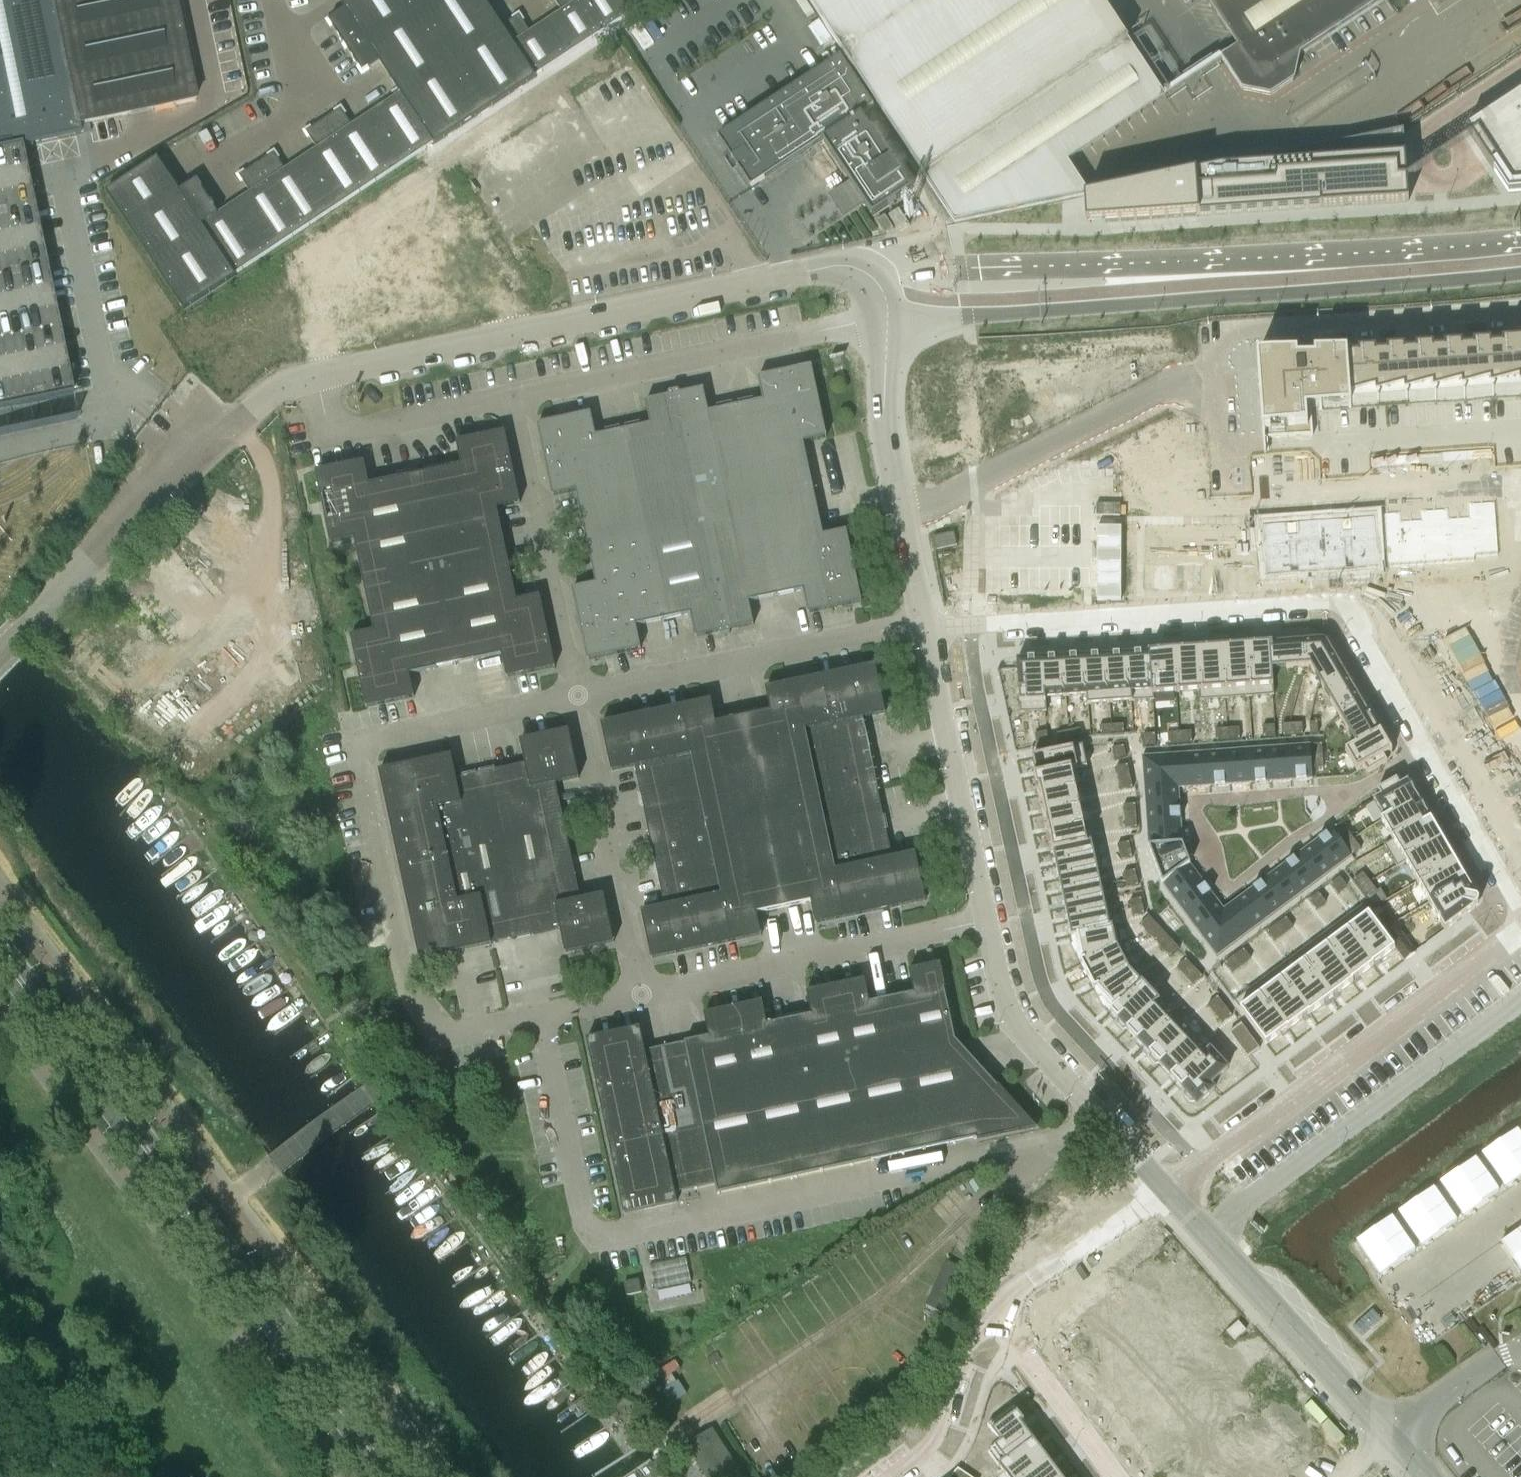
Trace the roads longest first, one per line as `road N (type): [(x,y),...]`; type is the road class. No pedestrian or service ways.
road 1 (unclassified): [(1053,1145),(605,1240),(589,1228),(543,1015)]
road 2 (secondary): [(407,1476),(0,930)]
road 3 (unclassified): [(1520,237),(872,265)]
road 4 (secondary): [(0,968),(381,1476)]
road 5 (unclassified): [(888,318),(1520,271)]
road 6 (residential): [(1194,1167),(1051,1003),(1038,977),(966,626)]
road 7 (unclassified): [(318,377),(788,275),(872,265)]
road 8 (unclassified): [(0,652),(271,391),(318,377)]
road 9 (residential): [(1194,1167),(1520,924)]
road 10 (unclassified): [(360,755),(412,981),(446,1036),(543,1015)]
road 11 (unclassified): [(519,397),(888,318)]
road 12 (residential): [(1520,908),(1343,599)]
road 13 (unclassified): [(579,695),(926,621)]
road 14 (residential): [(1216,380),(1213,334),(1520,303)]
road 15 (unclassified): [(643,993),(988,918)]
road 16 (residential): [(904,520),(1167,388),(1216,380)]
road 17 (unclassified): [(1387,1434),(1166,1188)]
road 18 (unclassified): [(643,993),(579,695)]
road 19 (unclassified): [(579,695),(519,397)]
road 20 (unclassified): [(926,621),(988,918)]
road 21 (residential): [(966,626),(1234,607)]
road 22 (residential): [(1343,599),(1471,586),(1520,703)]
road 23 (unclassified): [(318,377),(329,435),(519,397)]
road 24 (unclassified): [(988,918),(1017,1026),(1100,1114)]
road 25 (unclassified): [(197,170),(299,111),(277,0)]
road 26 (unclassified): [(360,755),(375,739),(579,695)]
road 27 (track): [(260,438),(272,478),(262,665)]
road 28 (residential): [(1234,607),(1216,380)]
road 29 (residential): [(1000,1308),(972,1337),(934,1439),(890,1476)]
road 30 (residential): [(1118,1476),(1000,1308)]
road 31 (residential): [(1166,1188),(1000,1308)]
road 32 (unclassified): [(888,318),(887,437),(904,520)]
road 33 (unclassified): [(1450,119),(1472,168),(1426,178),(1422,138)]

